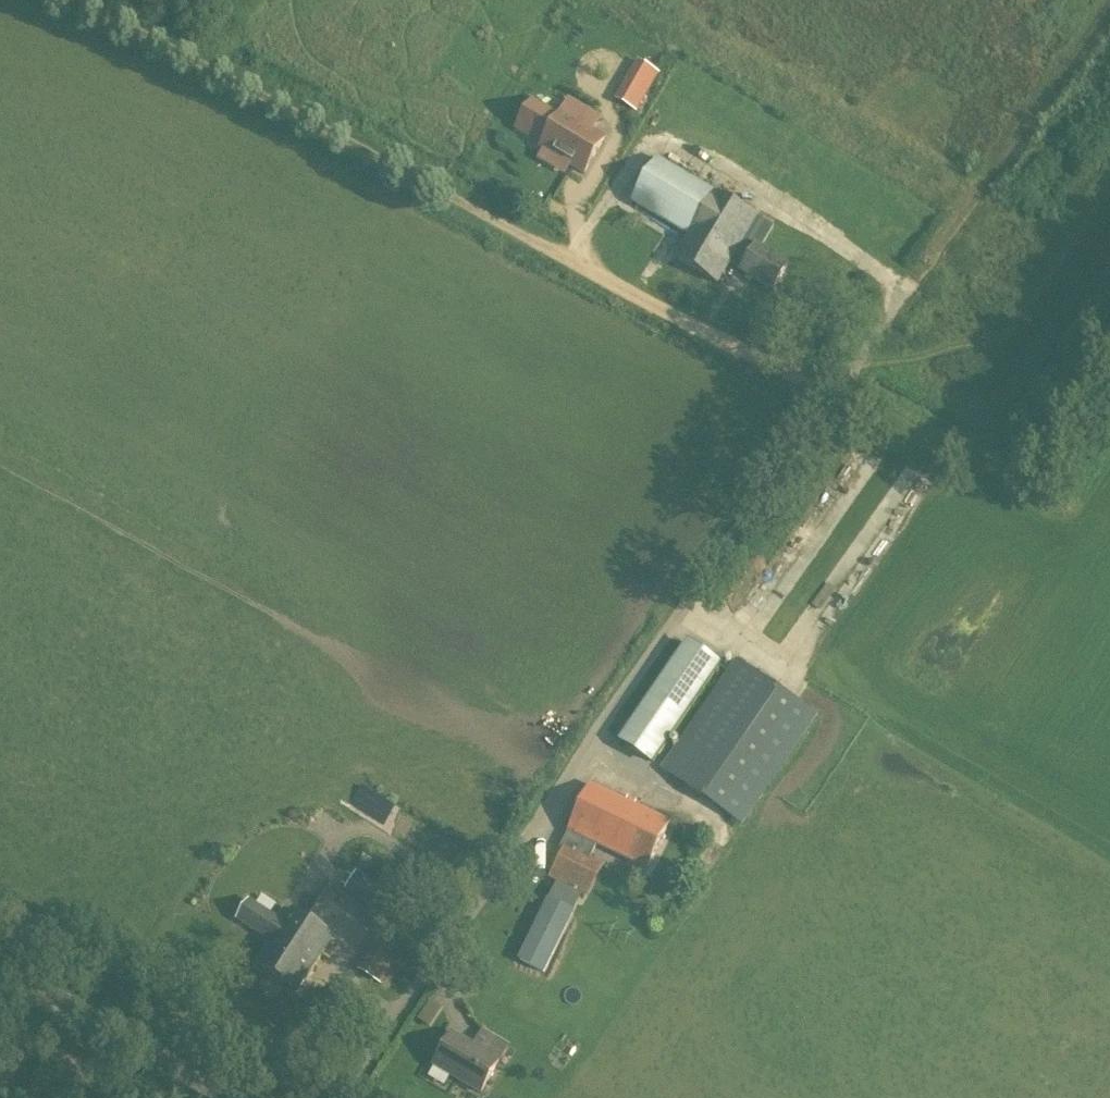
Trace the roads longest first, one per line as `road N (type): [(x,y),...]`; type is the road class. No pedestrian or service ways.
road 1 (unclassified): [(340,1095),(857,363),(895,307),(894,295)]
road 2 (track): [(828,398),(91,0)]
road 3 (unclassified): [(228,1097),(0,967)]

